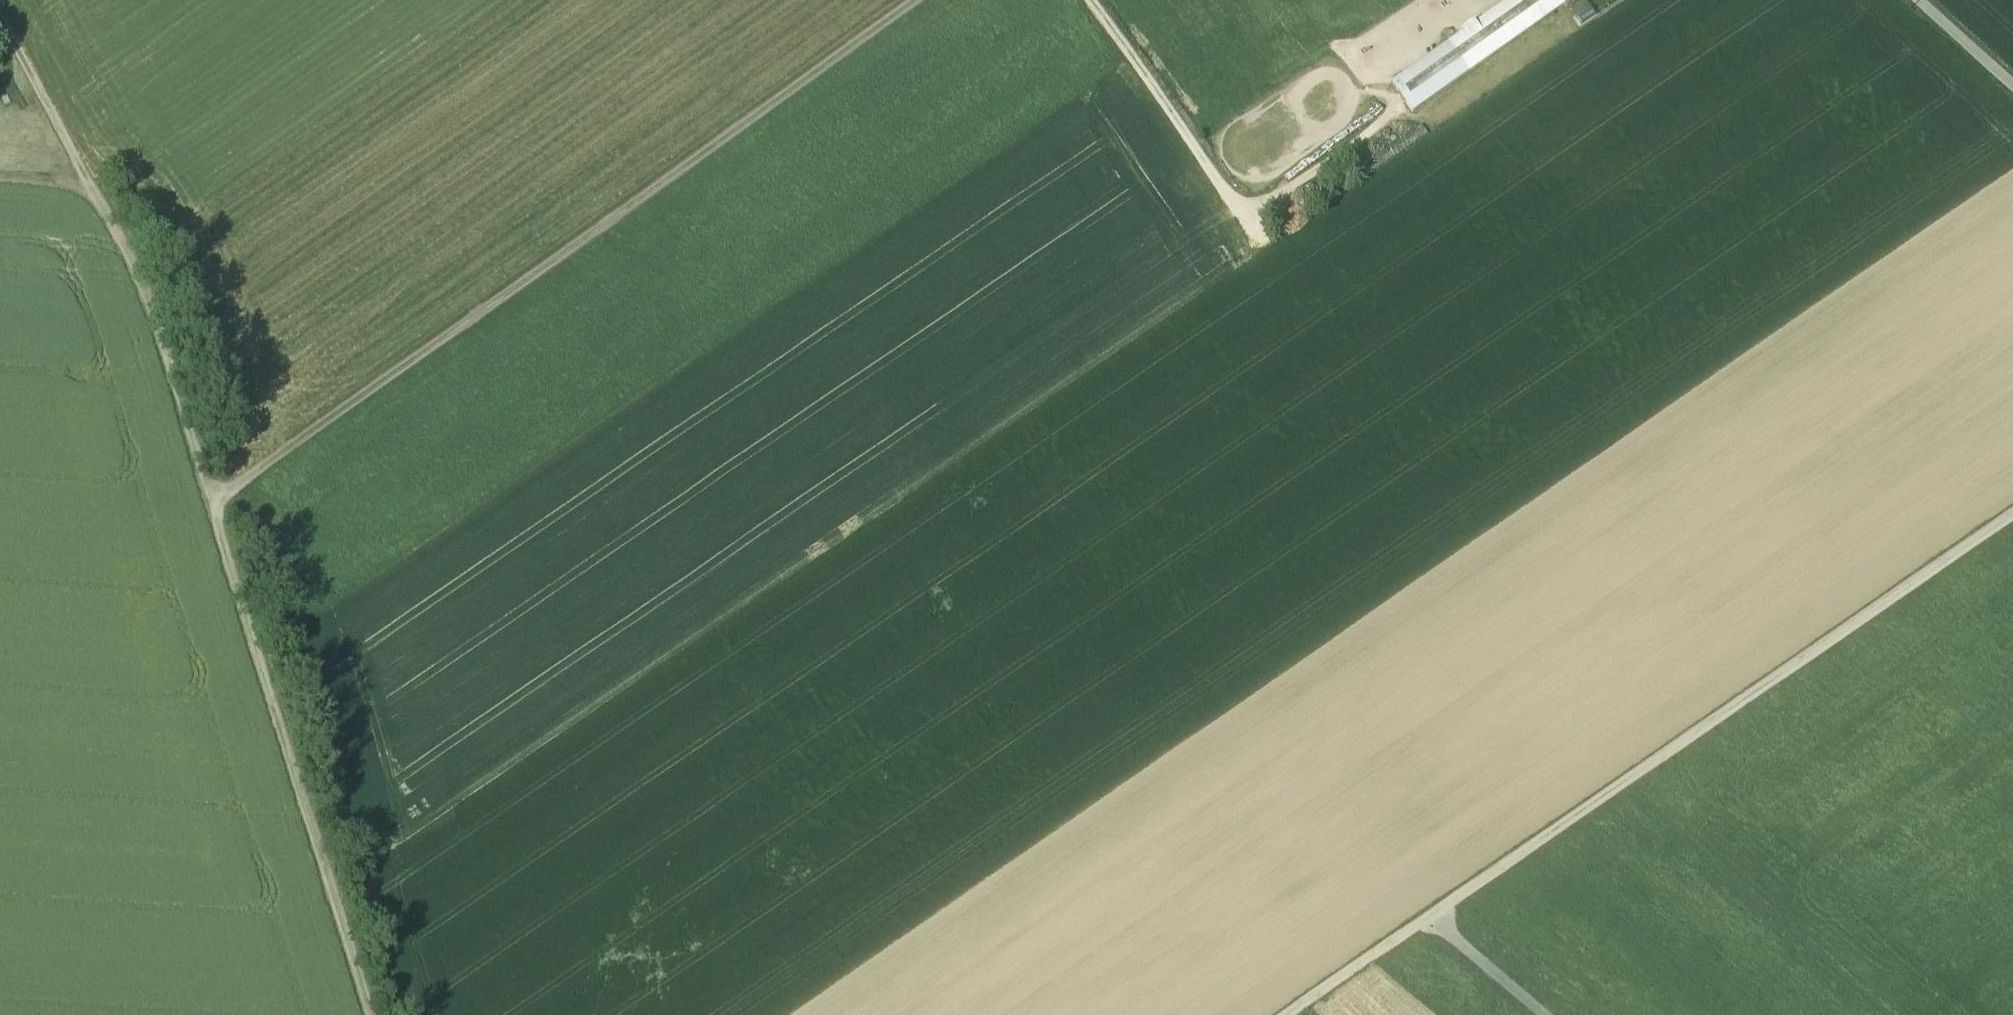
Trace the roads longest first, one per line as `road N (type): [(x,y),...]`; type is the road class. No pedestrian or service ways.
road 1 (track): [(372,1014),(149,293),(0,17)]
road 2 (track): [(1288,1014),(2012,512)]
road 3 (track): [(916,0),(213,500)]
road 4 (track): [(1092,0),(1238,206),(1265,209),(1396,110)]
road 5 (track): [(1547,1014),(1432,916)]
road 6 (track): [(2012,84),(1921,0)]

